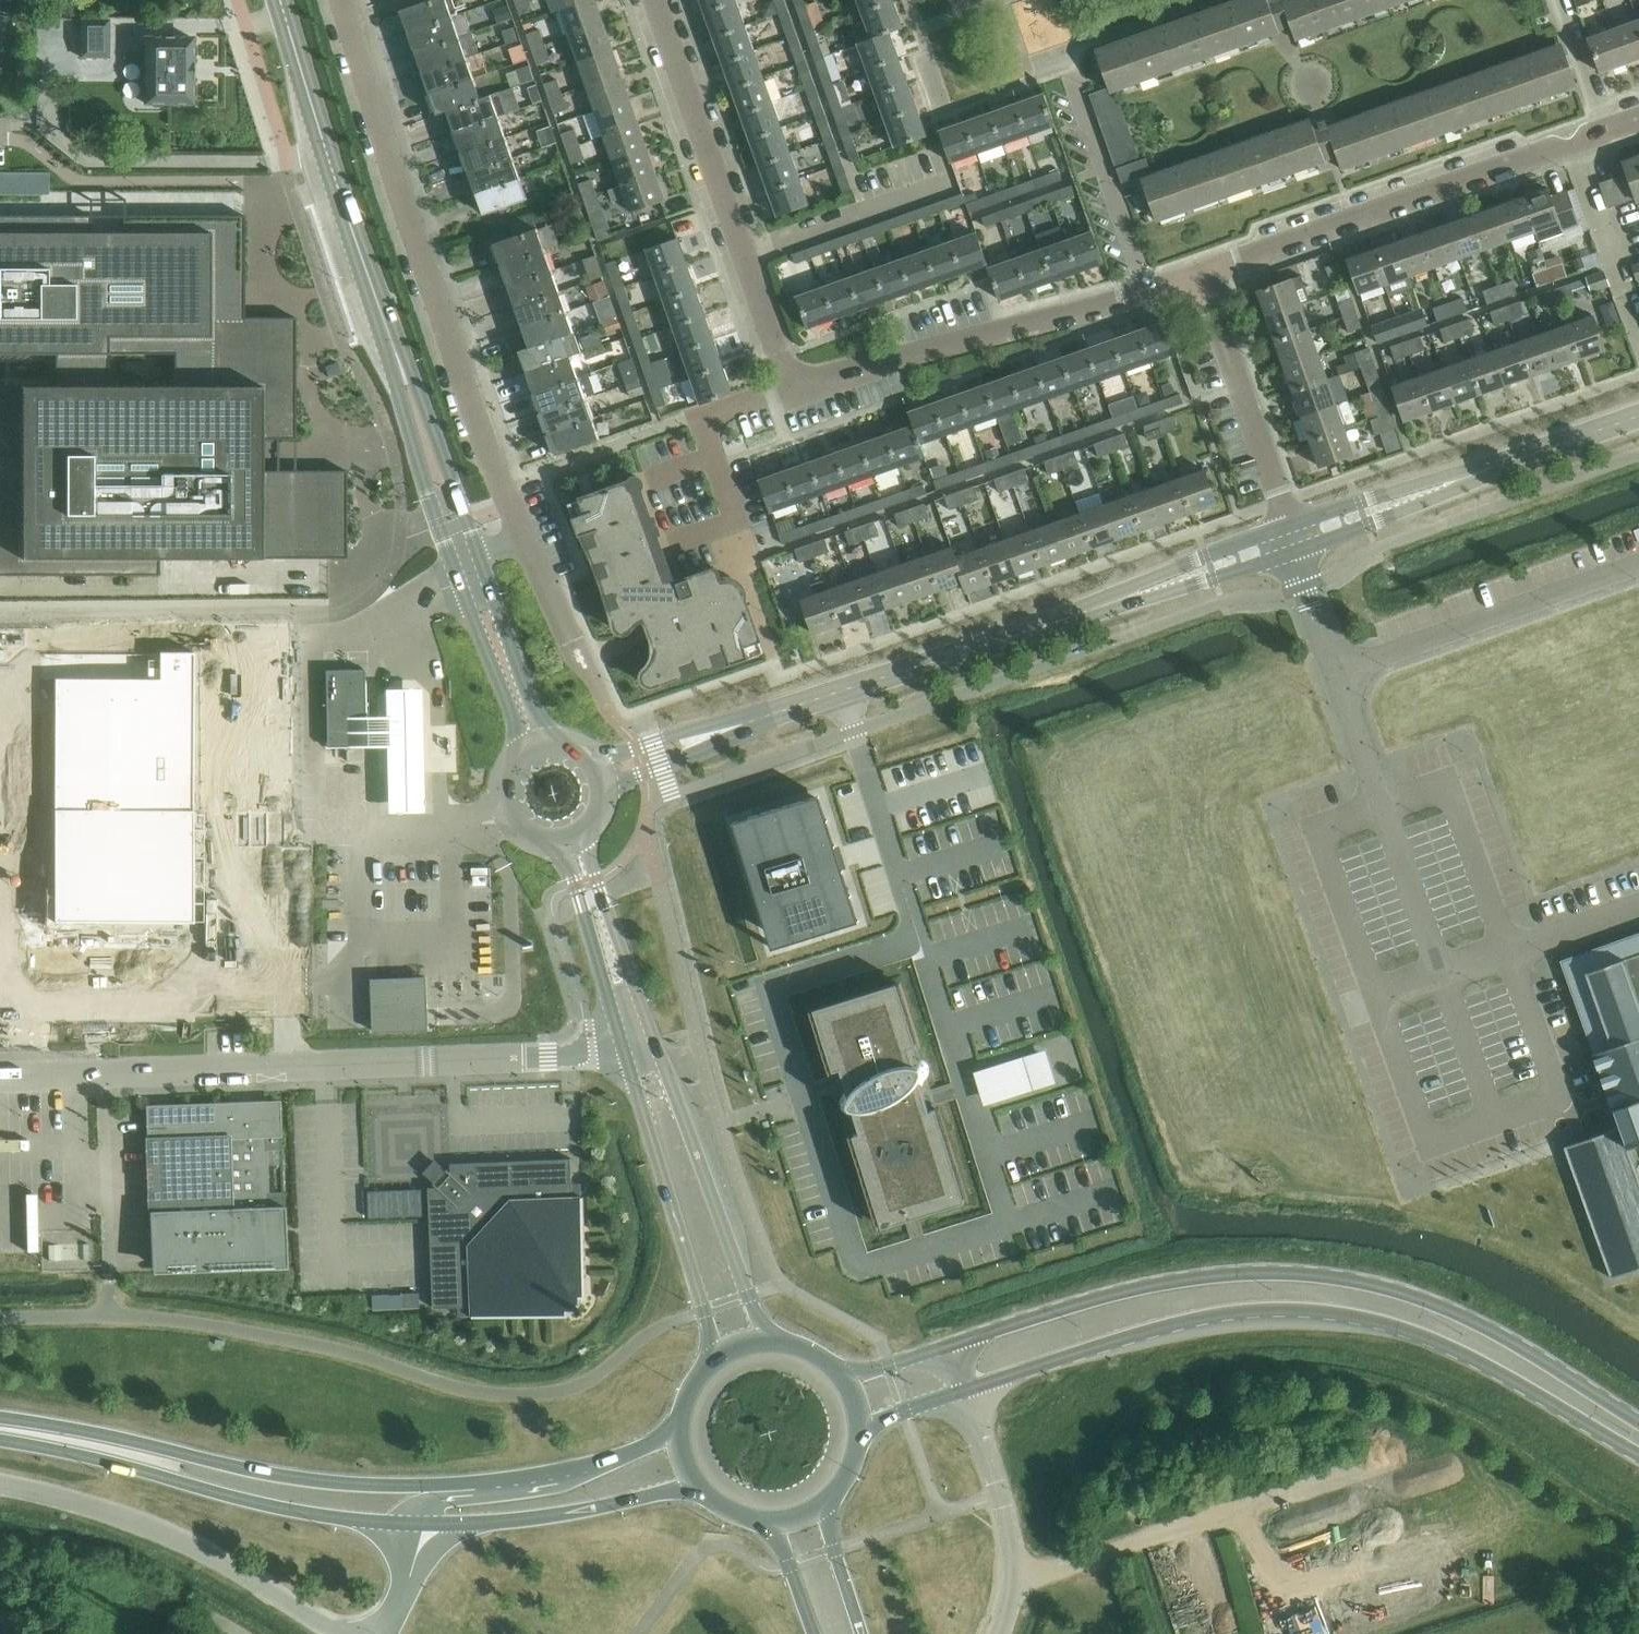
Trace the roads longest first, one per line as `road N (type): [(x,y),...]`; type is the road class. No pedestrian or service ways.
road 1 (residential): [(1198,275),(816,384),(796,382),(783,365),(655,0)]
road 2 (secondary): [(1638,1421),(1527,1349),(1435,1303),(1303,1273),(1164,1282),(951,1344)]
road 3 (secondary): [(965,1389),(1185,1321),(1262,1309),(1329,1312),(1454,1349),(1638,1455)]
road 4 (unclassified): [(0,1077),(624,1047)]
road 5 (residential): [(523,535),(423,262),(341,0)]
road 6 (unclassified): [(1335,673),(1444,976),(1638,907)]
road 7 (primary): [(477,1485),(321,1482),(0,1418)]
road 8 (residential): [(1638,117),(1571,148),(1540,152),(1198,275)]
road 9 (primary): [(0,1439),(292,1510),(421,1525)]
road 10 (unclassified): [(0,1485),(169,1533),(345,1633)]
road 11 (secondary): [(395,352),(280,0)]
road 12 (tertiary): [(743,723),(1094,608)]
road 13 (secondary): [(624,1047),(717,1357)]
road 14 (secondary): [(769,1341),(655,1039)]
road 15 (unclassified): [(1638,563),(1335,673)]
road 16 (primary): [(421,1525),(593,1508),(696,1484)]
road 17 (residential): [(1289,525),(1198,275)]
road 18 (unclassified): [(1000,1633),(1012,1598),(1012,1541),(965,1389)]
road 19 (secondary): [(395,352),(397,388),(453,564)]
road 20 (secondary): [(479,553),(417,383),(395,352)]
road 21 (secondary): [(655,1039),(587,831)]
road 22 (tertiary): [(1295,551),(1495,467)]
road 23 (secondary): [(556,843),(624,1047)]
road 24 (tertiary): [(1495,467),(1289,525)]
road 25 (tertiary): [(1289,525),(1094,608)]
road 26 (primary): [(679,1433),(599,1466),(477,1485)]
road 27 (tertiary): [(1094,608),(1295,551)]
road 28 (secondary): [(554,741),(528,696),(479,553)]
road 29 (secondary): [(453,564),(514,719),(519,754)]
road 30 (tertiary): [(743,723),(675,733),(593,758)]
road 31 (tertiary): [(605,785),(684,758),(743,723)]
road 32 (tertiary): [(1638,416),(1495,467)]
road 33 (primary): [(860,1633),(823,1504)]
road 34 (unclassified): [(1295,551),(1335,673)]
road 35 (secondary): [(519,754),(505,777),(509,817),(534,839),(556,843)]
road 36 (primary): [(769,1521),(816,1633)]
road 37 (unclassified): [(372,1633),(404,1593),(421,1525)]

